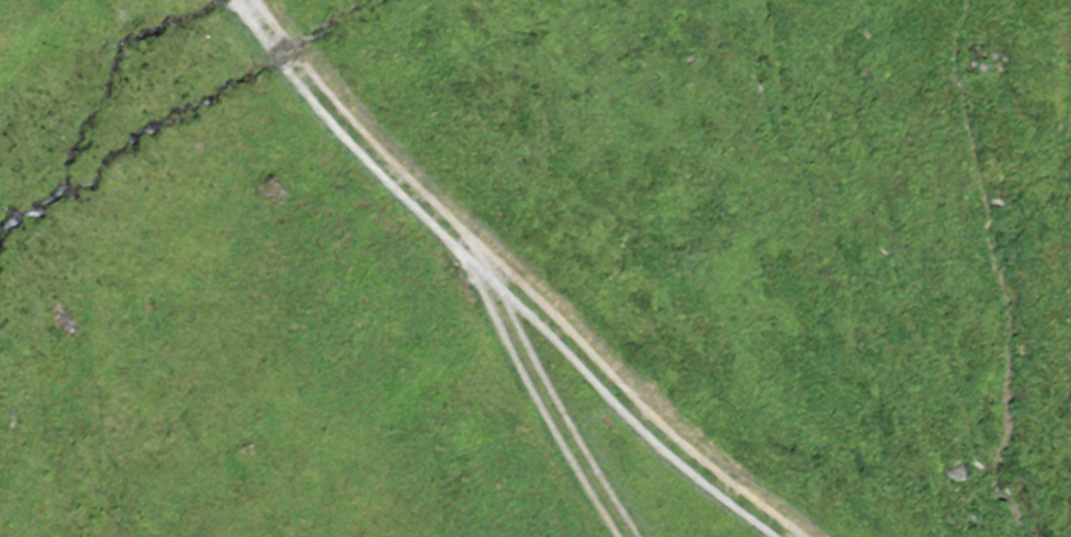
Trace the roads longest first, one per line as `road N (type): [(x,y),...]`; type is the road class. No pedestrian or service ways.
road 1 (track): [(264,0),(633,536)]
road 2 (track): [(339,109),(686,461),(788,536)]

